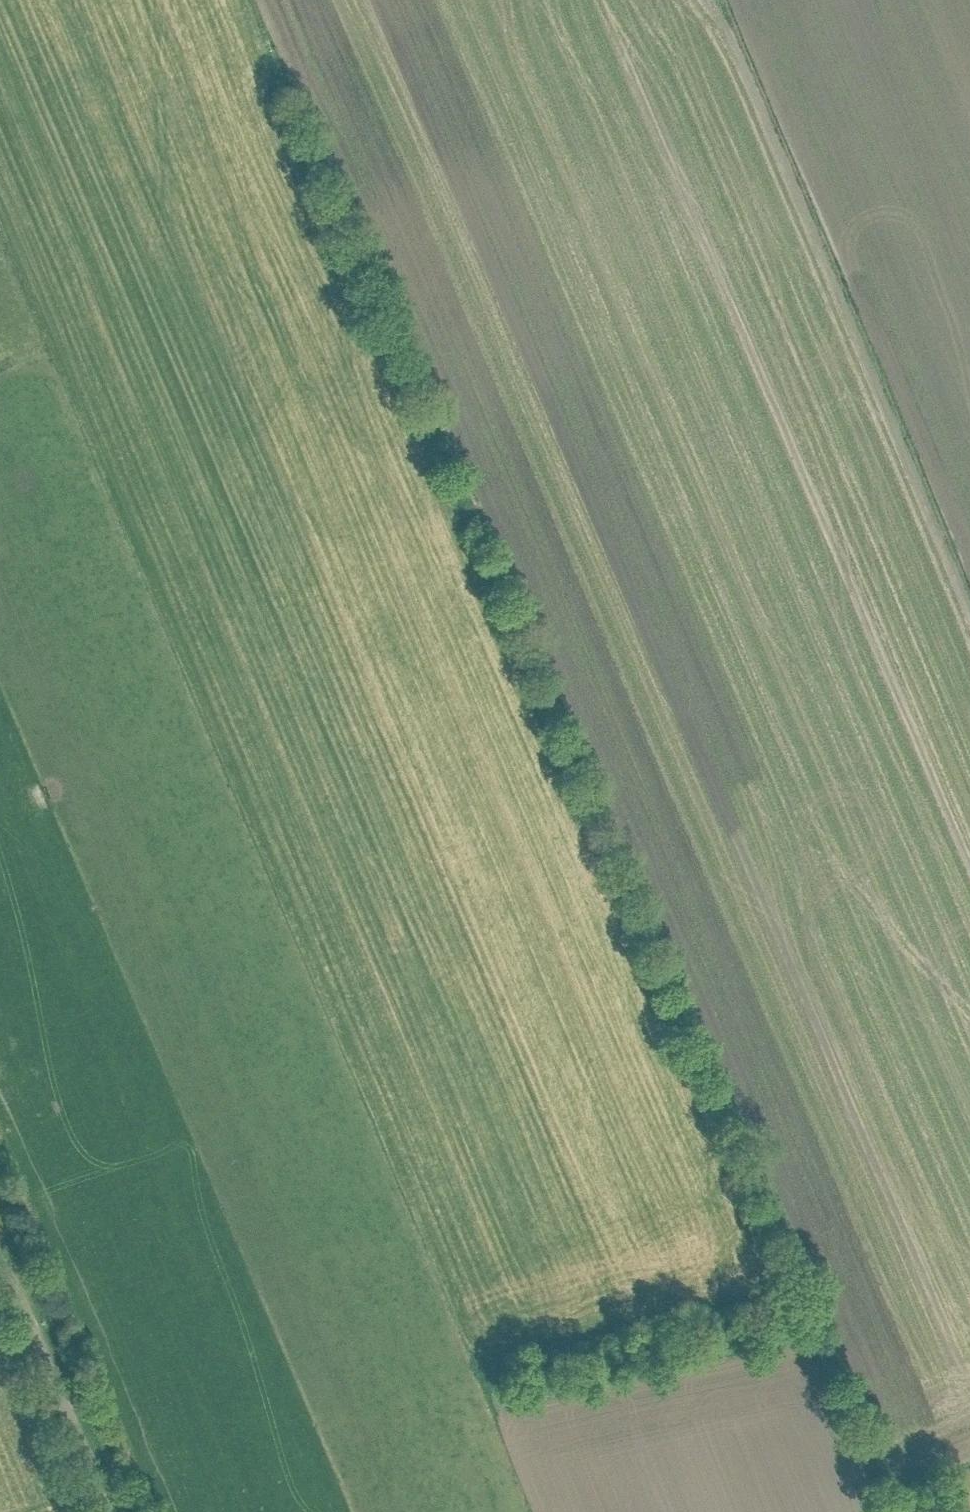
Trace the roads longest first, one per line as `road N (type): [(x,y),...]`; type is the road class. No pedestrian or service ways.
road 1 (unclassified): [(106,1511),(0,1252)]

